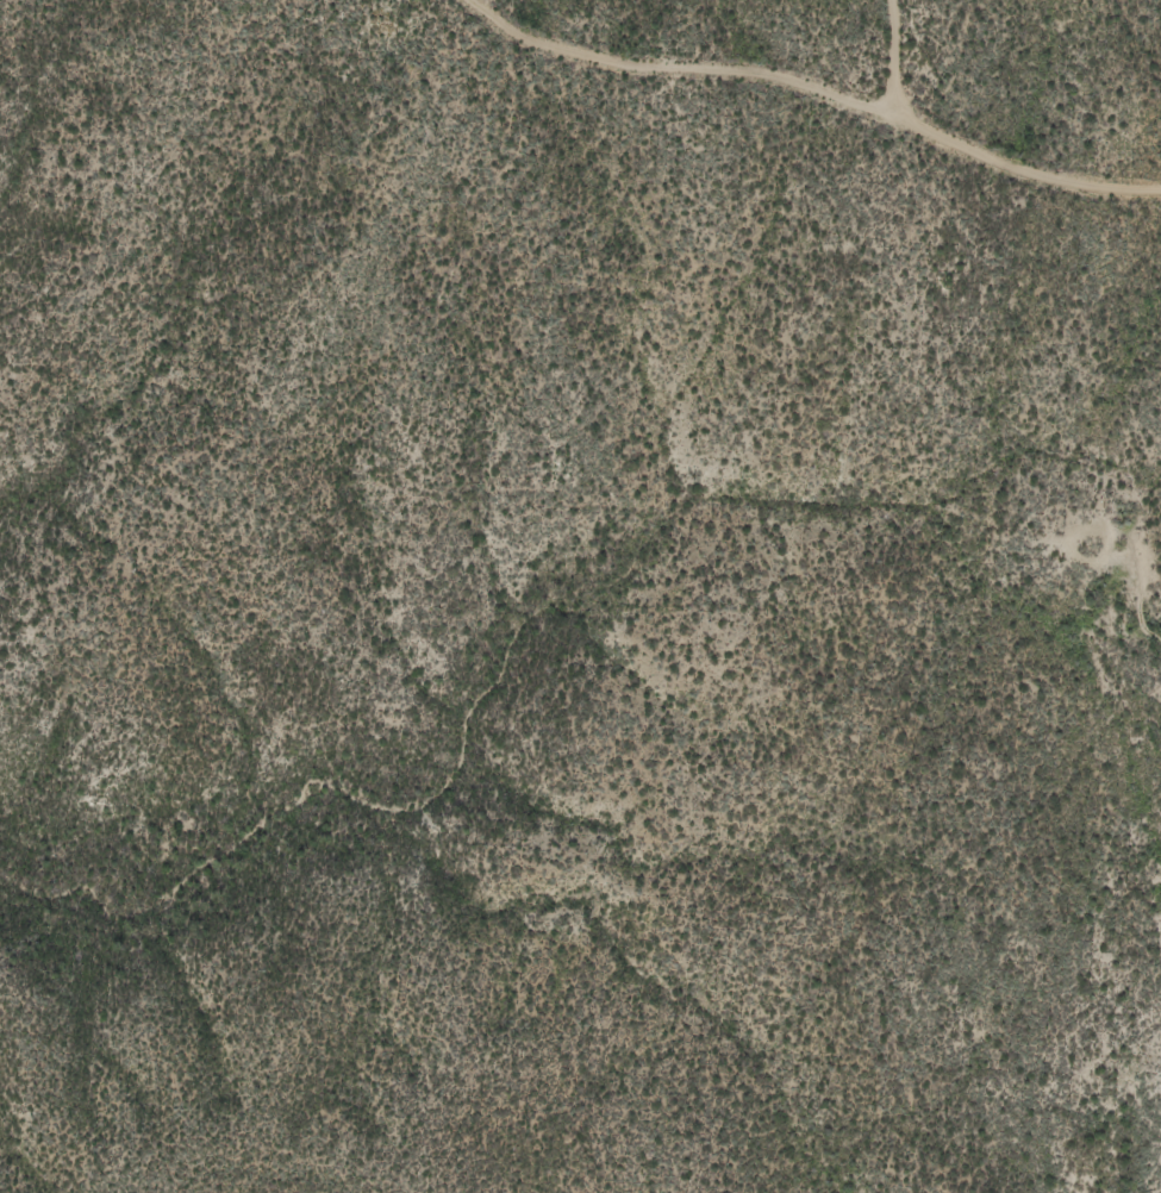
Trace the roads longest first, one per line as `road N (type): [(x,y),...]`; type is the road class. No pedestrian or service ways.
road 1 (track): [(477,0),(586,56),(793,76),(1024,167),(1160,190)]
road 2 (track): [(1121,1192),(1129,1135),(1160,1065)]

